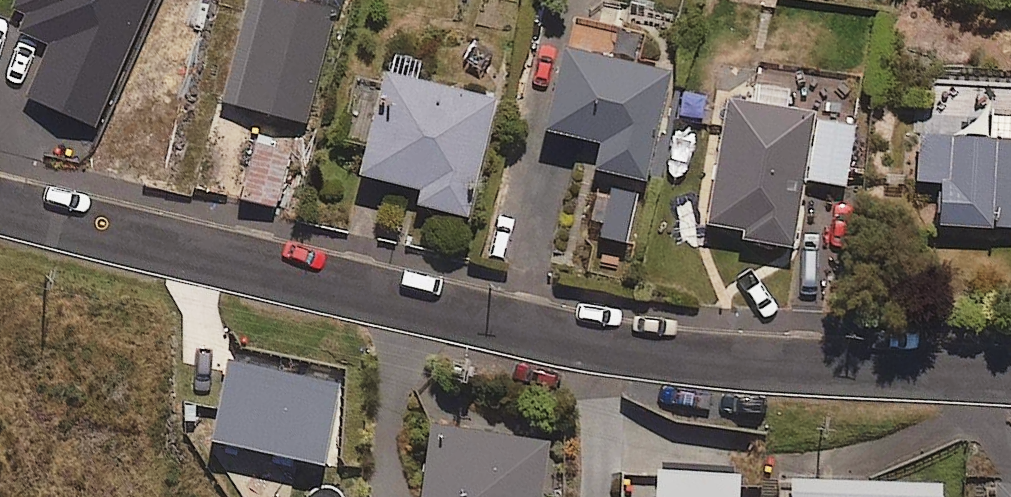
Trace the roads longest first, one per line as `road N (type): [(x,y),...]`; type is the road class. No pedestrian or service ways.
road 1 (residential): [(1010,375),(655,353),(576,340),(0,202)]

